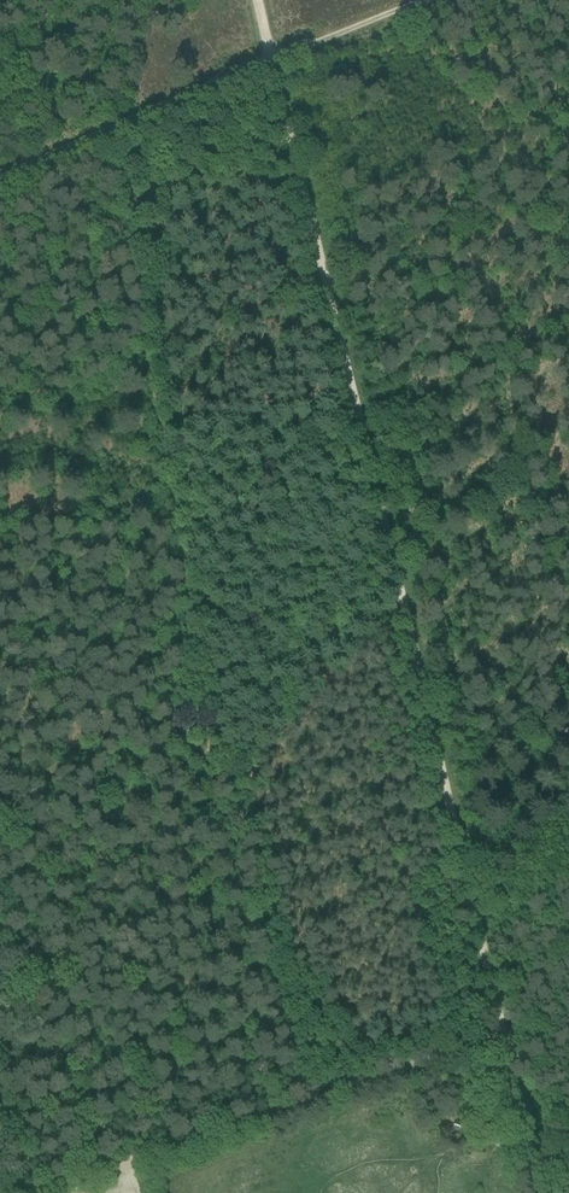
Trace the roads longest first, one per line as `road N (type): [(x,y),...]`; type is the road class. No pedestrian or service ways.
road 1 (track): [(503,1034),(258,0)]
road 2 (track): [(135,119),(155,228),(139,320),(187,567),(176,704),(197,758),(226,775),(237,796),(307,1100)]
road 3 (track): [(135,119),(428,0)]
road 4 (track): [(307,1100),(36,1192)]
road 5 (track): [(307,1100),(503,1034)]
road 6 (track): [(542,1192),(503,1034)]
road 7 (track): [(0,178),(135,119)]

